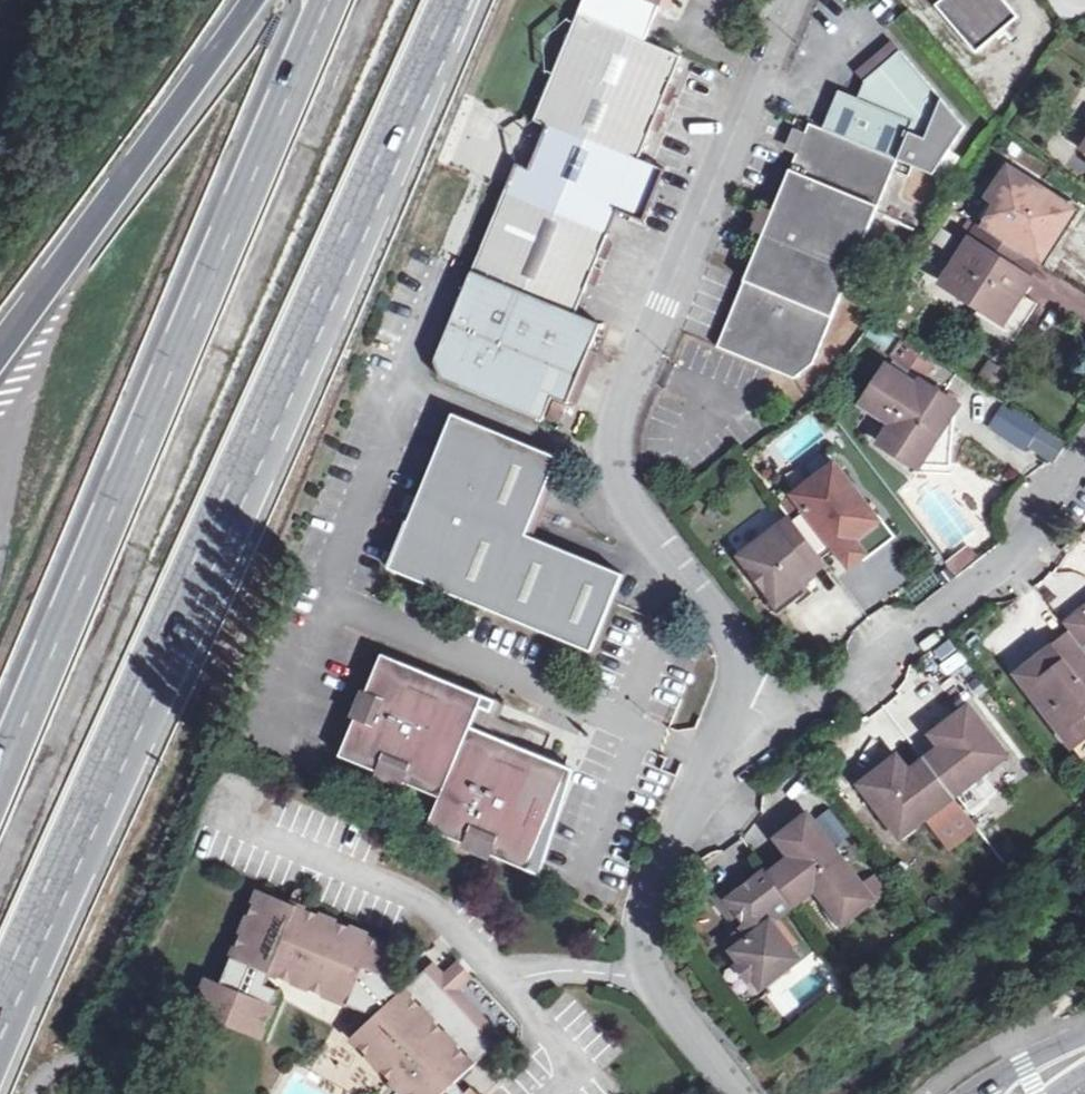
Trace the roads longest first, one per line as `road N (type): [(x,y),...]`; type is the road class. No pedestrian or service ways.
road 1 (motorway): [(328,0),(0,774)]
road 2 (residential): [(725,711),(739,673),(737,646),(702,590),(627,503),(612,446),(618,405),(785,0)]
road 3 (motorway): [(0,1054),(263,427)]
road 4 (motorway): [(0,1000),(263,427)]
road 5 (motorway): [(263,427),(452,0)]
road 6 (residential): [(725,711),(754,717),(807,699),(1016,552),(1084,452)]
road 7 (residential): [(741,1093),(650,978),(639,915),(725,711)]
road 8 (motorway): [(252,0),(0,345)]
road 9 (track): [(865,1005),(738,1091)]
road 10 (secondary): [(1084,1037),(973,1093)]

